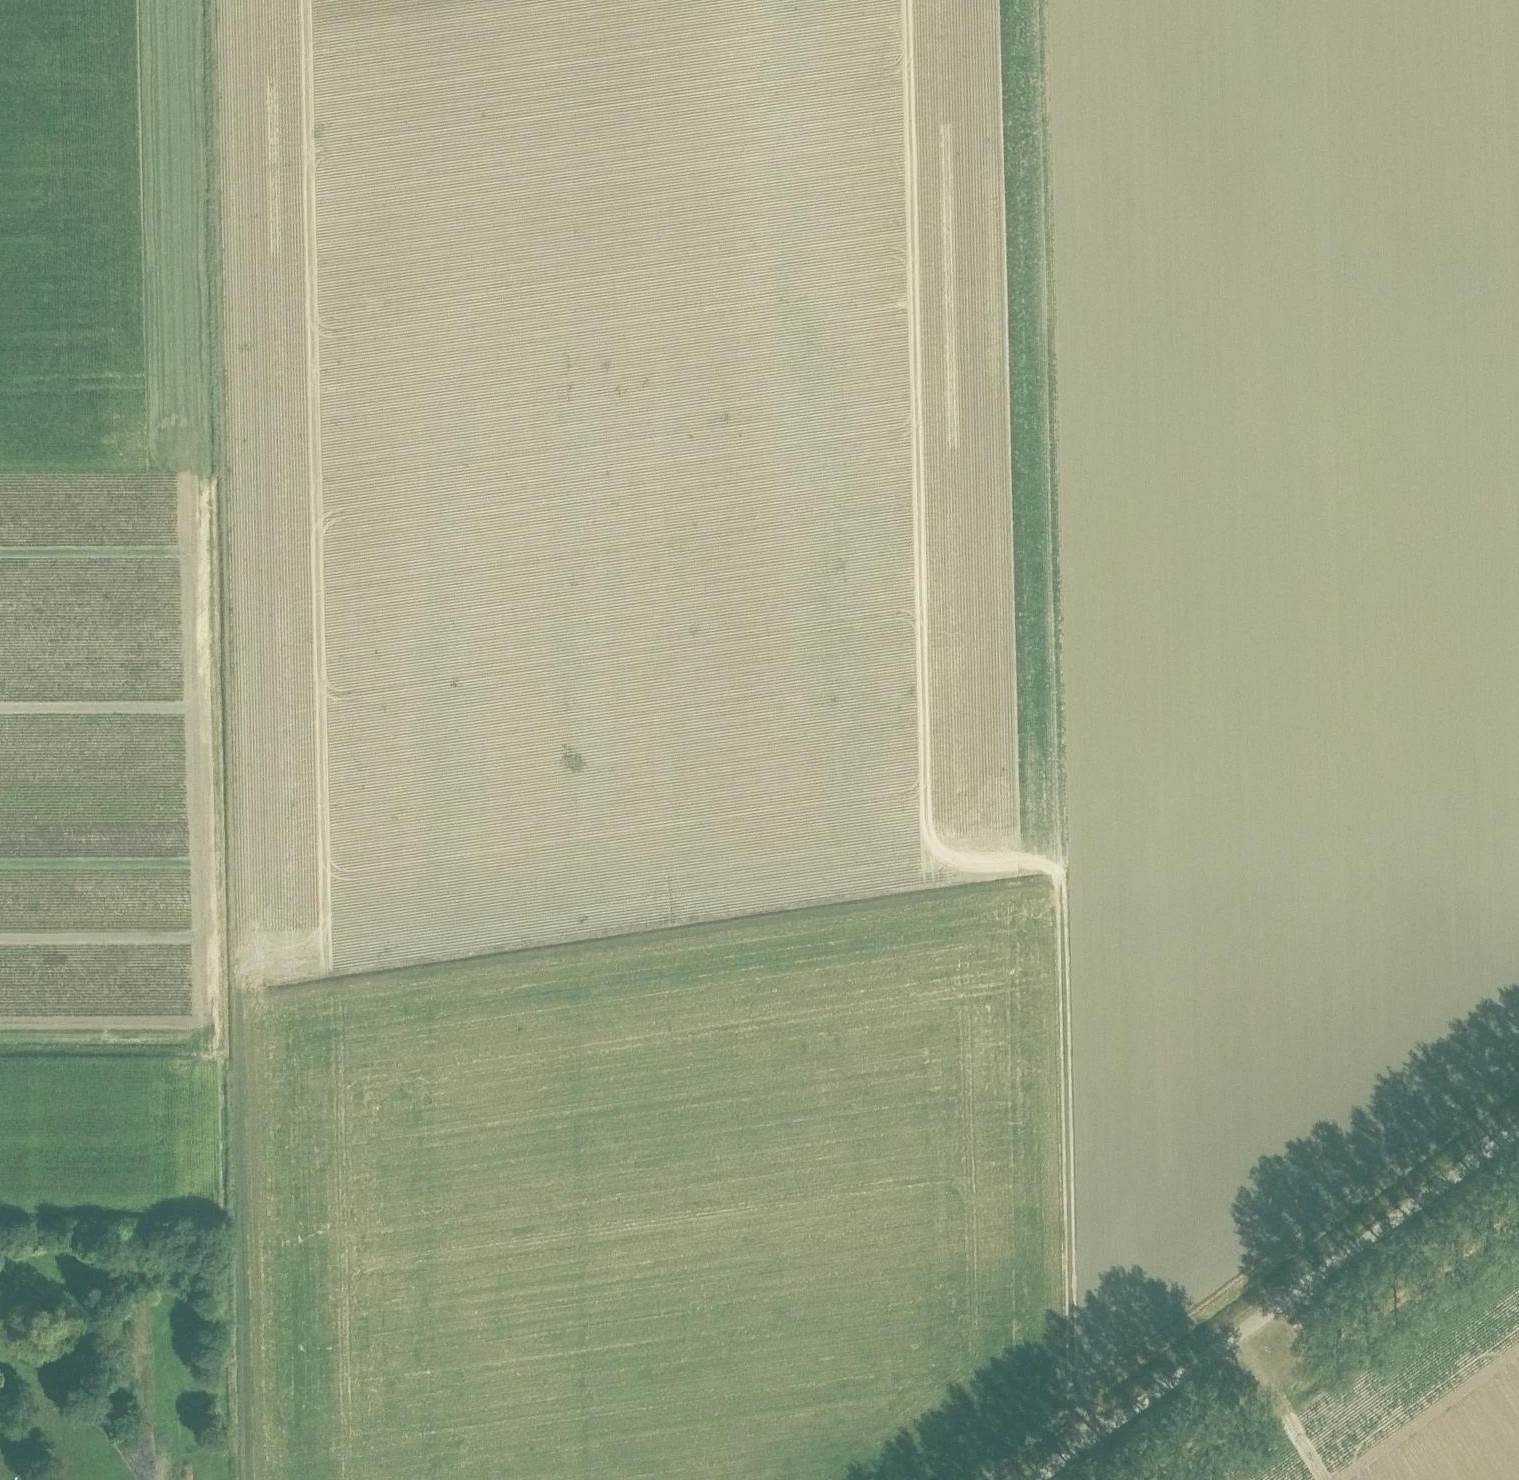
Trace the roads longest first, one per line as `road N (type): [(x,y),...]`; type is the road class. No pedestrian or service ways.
road 1 (unclassified): [(1038,1479),(1518,1131)]

